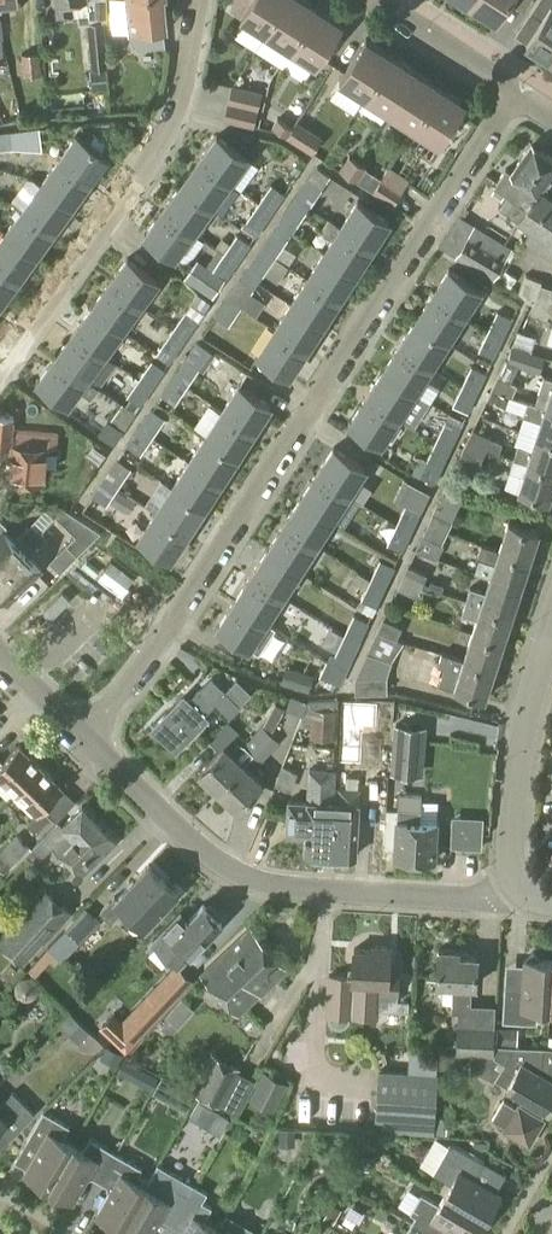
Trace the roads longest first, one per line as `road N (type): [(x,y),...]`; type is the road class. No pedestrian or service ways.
road 1 (residential): [(83,738),(133,683),(513,97)]
road 2 (residential): [(536,903),(306,895),(234,879),(175,837),(83,738)]
road 3 (residential): [(200,0),(169,129),(0,366)]
road 4 (residential): [(536,903),(509,862),(524,713),(551,626)]
road 5 (residential): [(513,97),(506,80),(382,0)]

